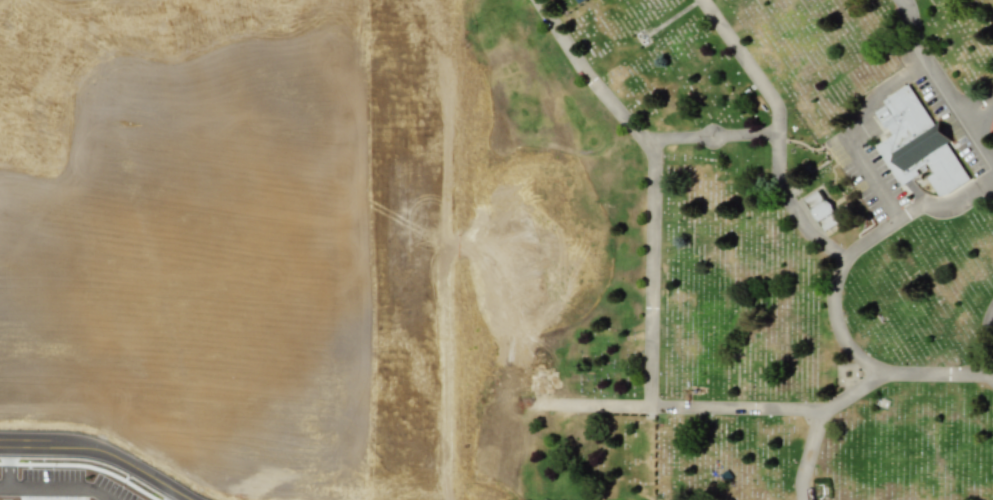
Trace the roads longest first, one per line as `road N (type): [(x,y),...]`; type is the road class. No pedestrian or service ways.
road 1 (residential): [(186,499),(84,448),(0,447)]

